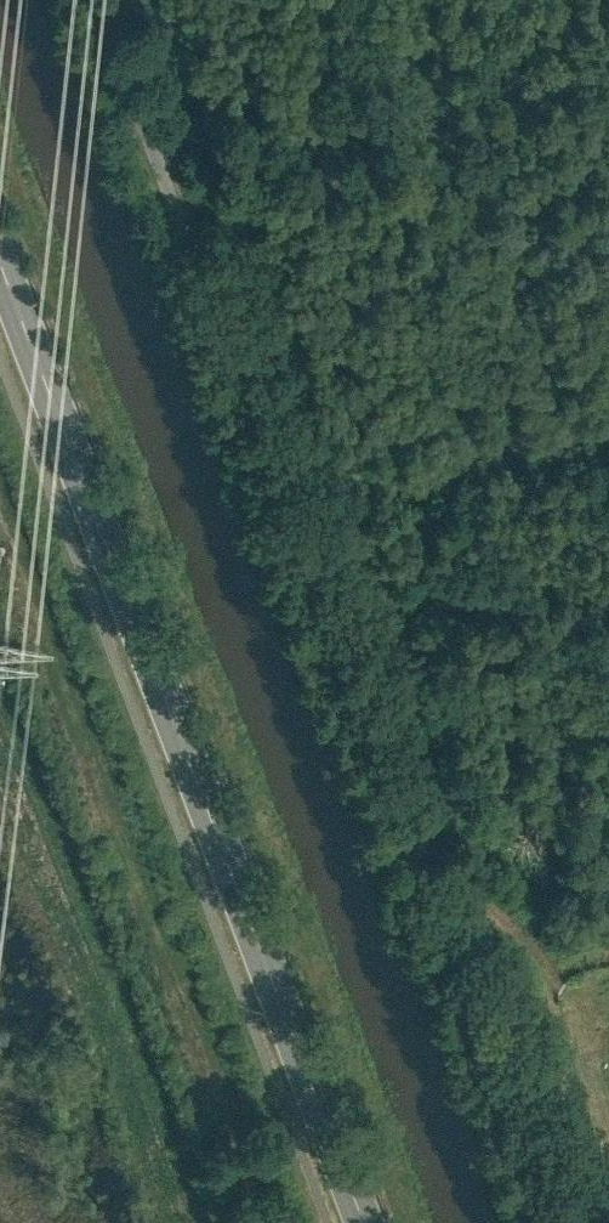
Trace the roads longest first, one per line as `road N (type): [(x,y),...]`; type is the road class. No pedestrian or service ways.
road 1 (unclassified): [(95,0),(569,1222)]
road 2 (primary): [(0,268),(364,1222)]
road 3 (track): [(266,1222),(0,525)]

